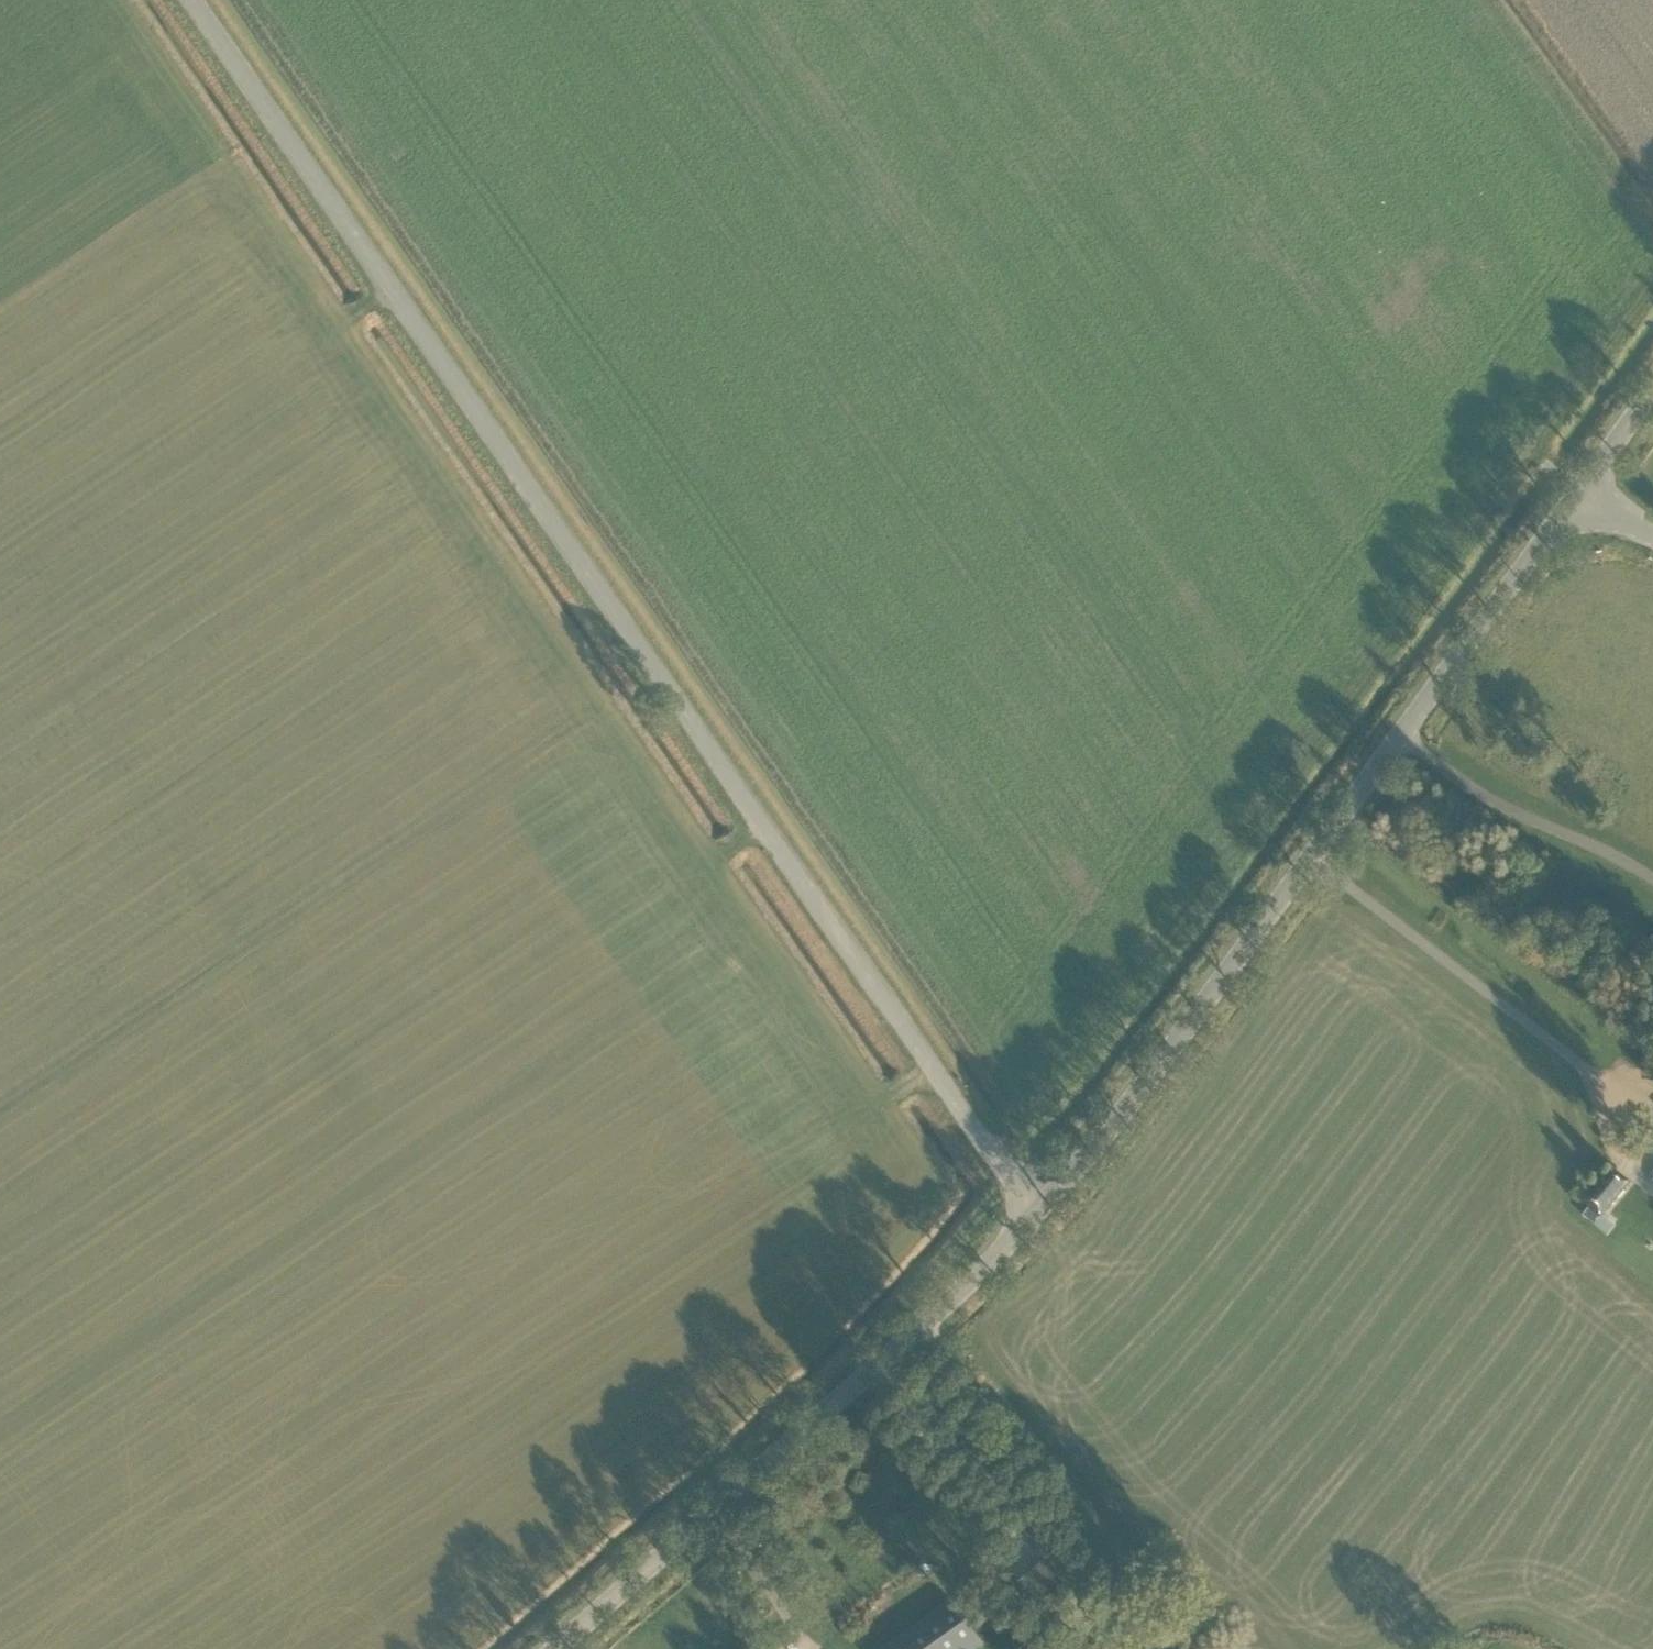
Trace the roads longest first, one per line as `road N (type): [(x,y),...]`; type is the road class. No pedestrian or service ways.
road 1 (unclassified): [(1037,1211),(193,0)]
road 2 (tertiary): [(1037,1211),(1103,1141),(1576,500)]
road 3 (tertiary): [(554,1648),(1008,1246),(1037,1211)]
road 4 (tertiary): [(1576,500),(1652,399)]

